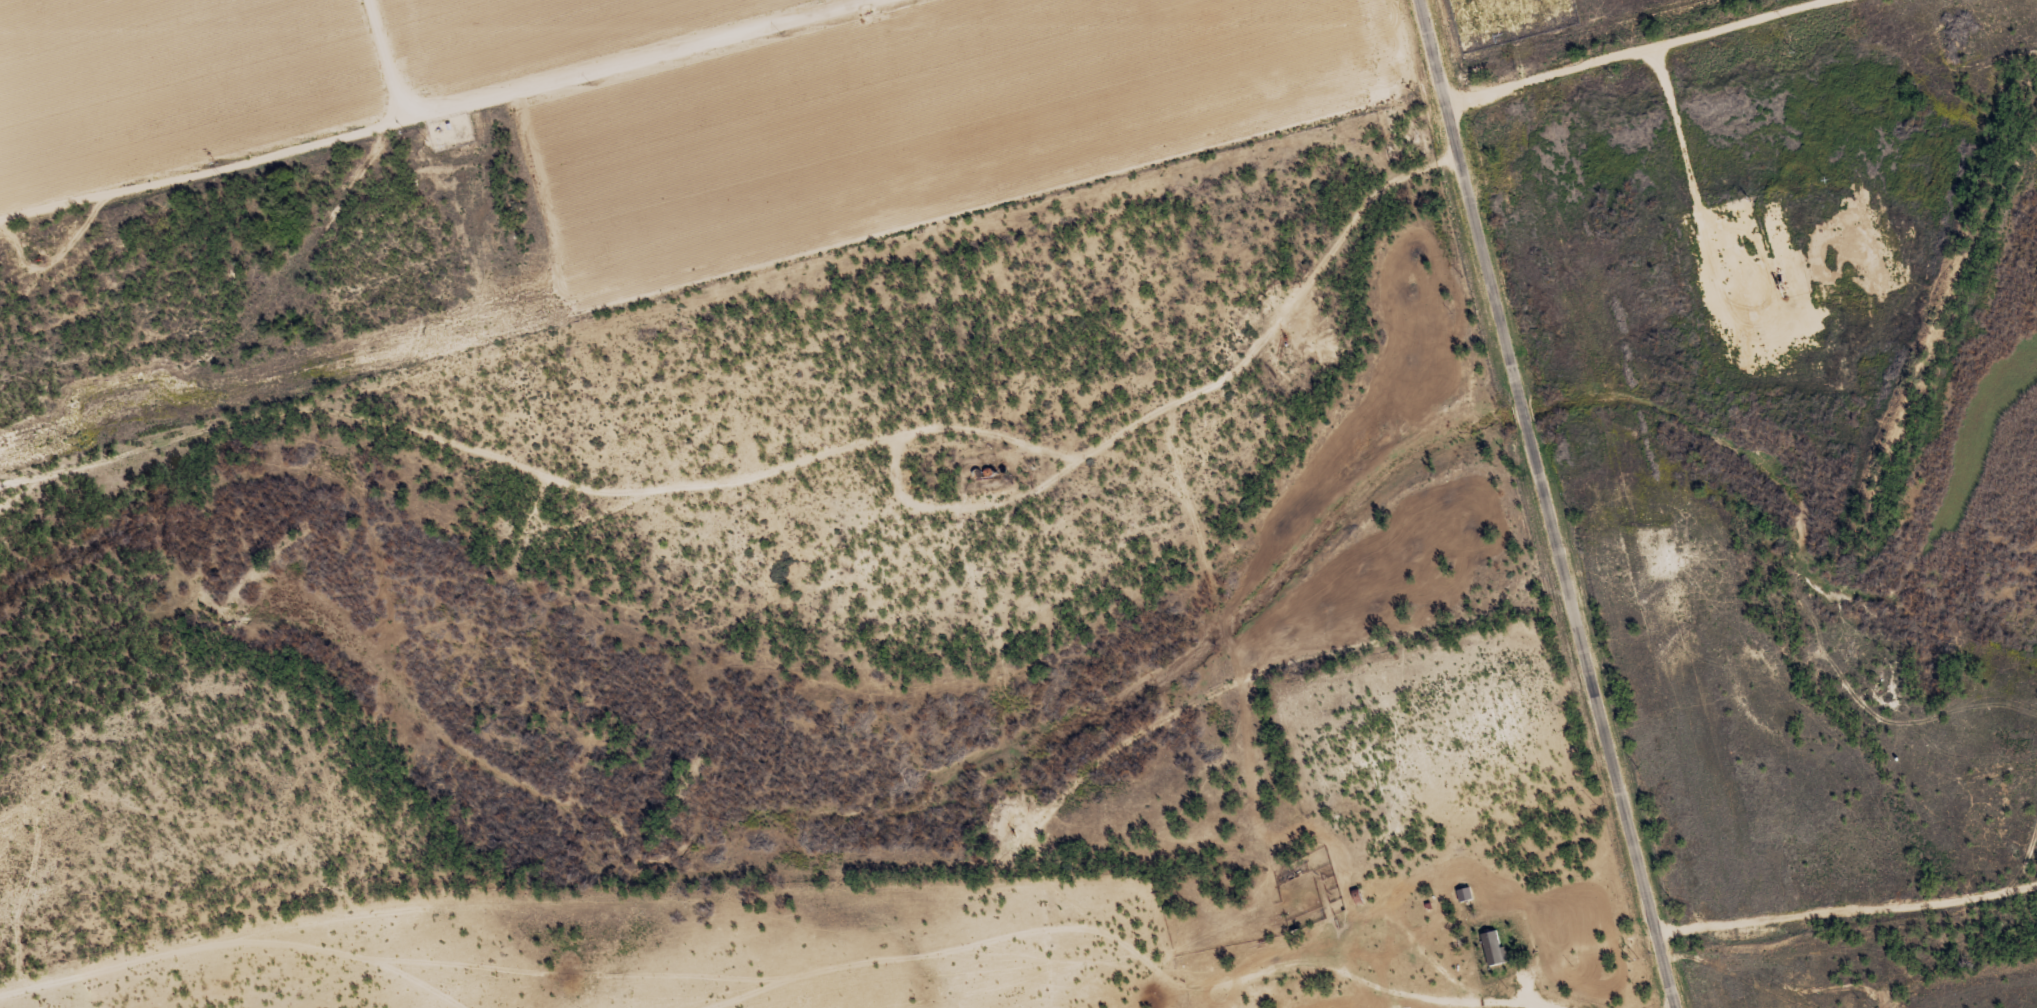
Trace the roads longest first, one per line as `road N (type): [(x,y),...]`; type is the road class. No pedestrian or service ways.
road 1 (residential): [(1677,1007),(1426,0)]

